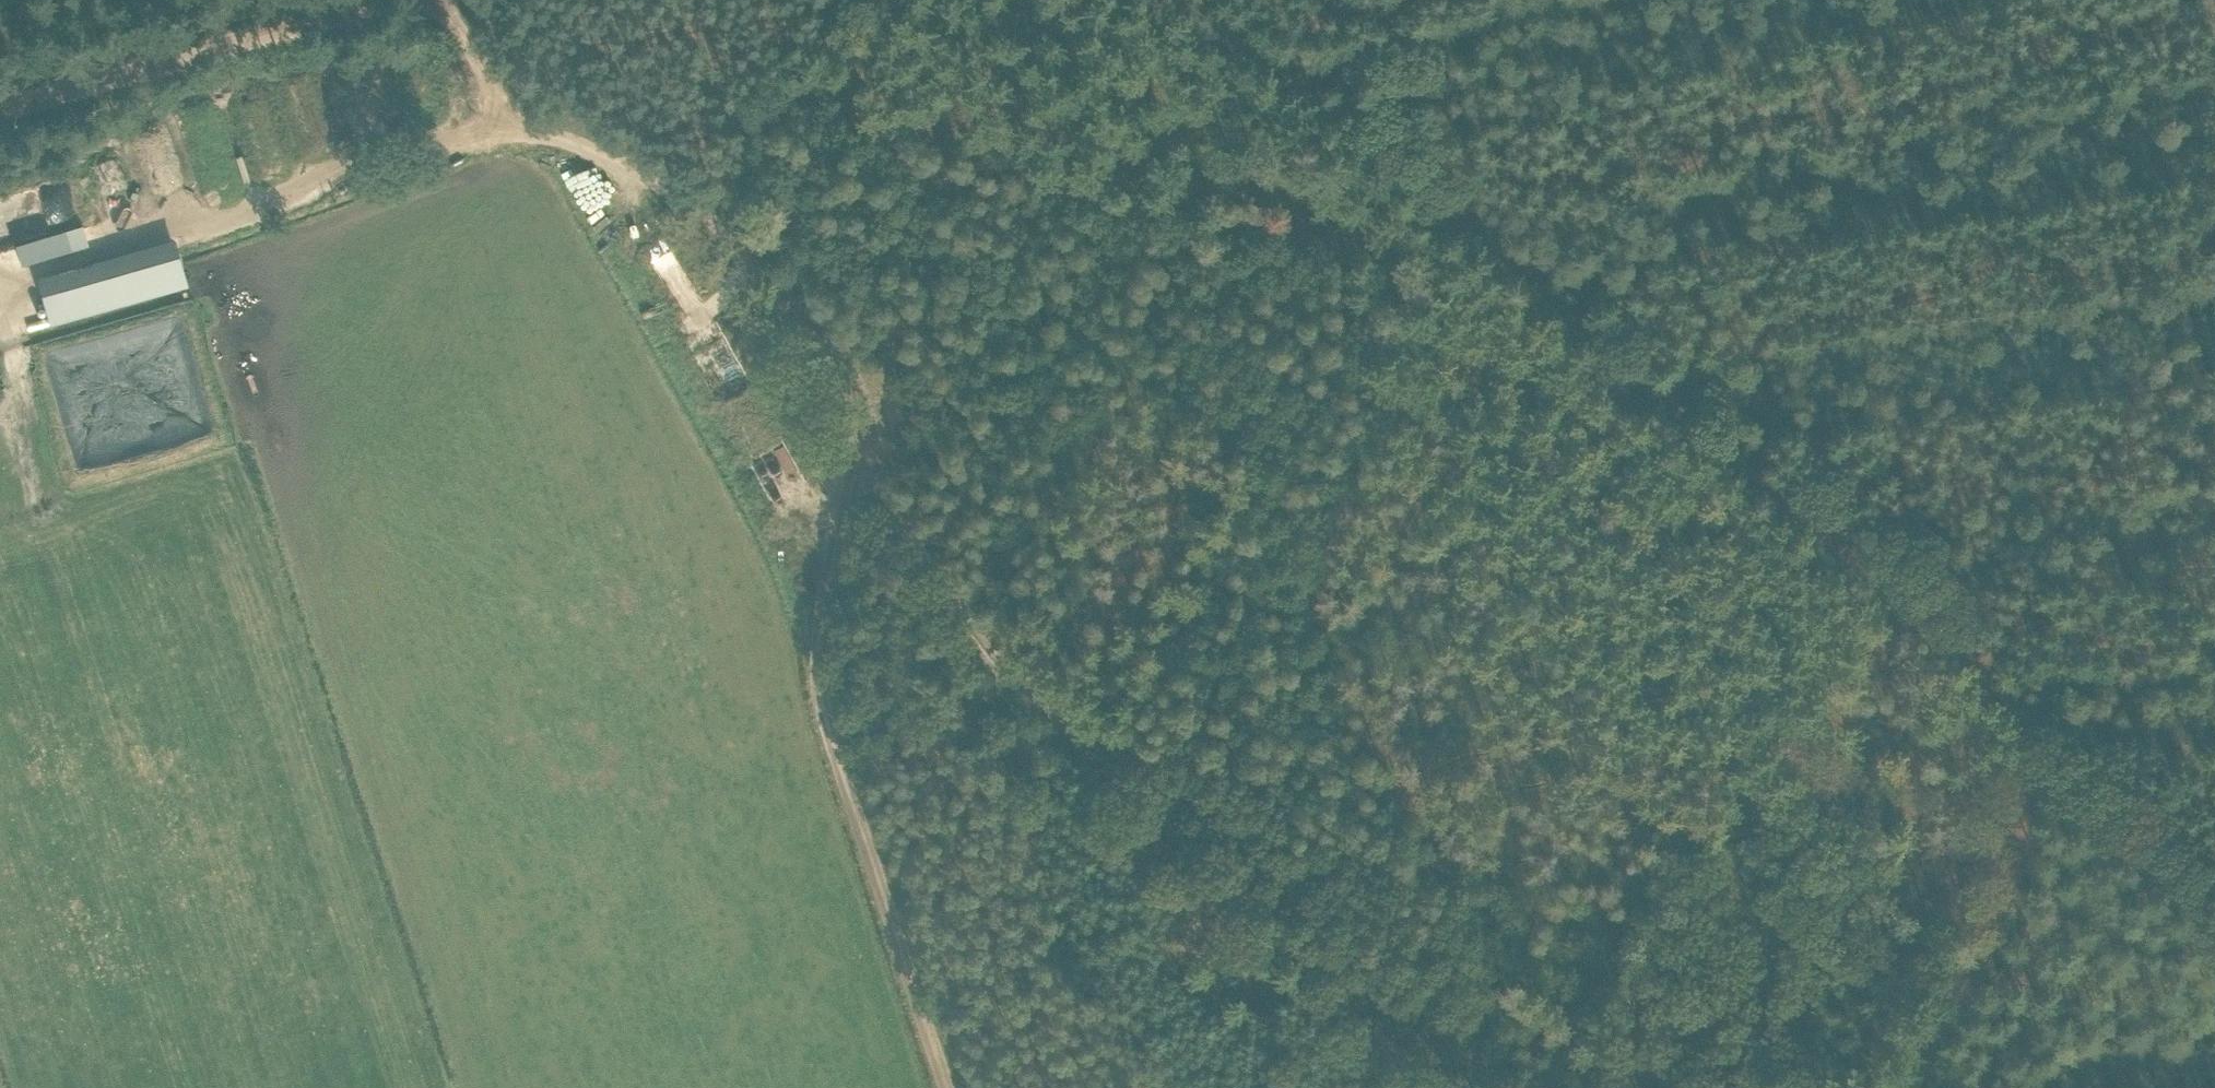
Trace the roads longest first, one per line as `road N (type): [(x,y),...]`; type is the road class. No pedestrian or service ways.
road 1 (track): [(1504,1087),(1375,1032),(1334,999),(1210,862),(1014,698),(881,492),(841,356),(790,295),(684,198),(634,169),(502,123),(444,0)]
road 2 (track): [(1927,1087),(1926,1064),(2004,935),(2025,848),(2028,726),(1182,0)]
road 3 (track): [(0,117),(226,58),(400,0)]
road 4 (track): [(2028,726),(2214,891)]

